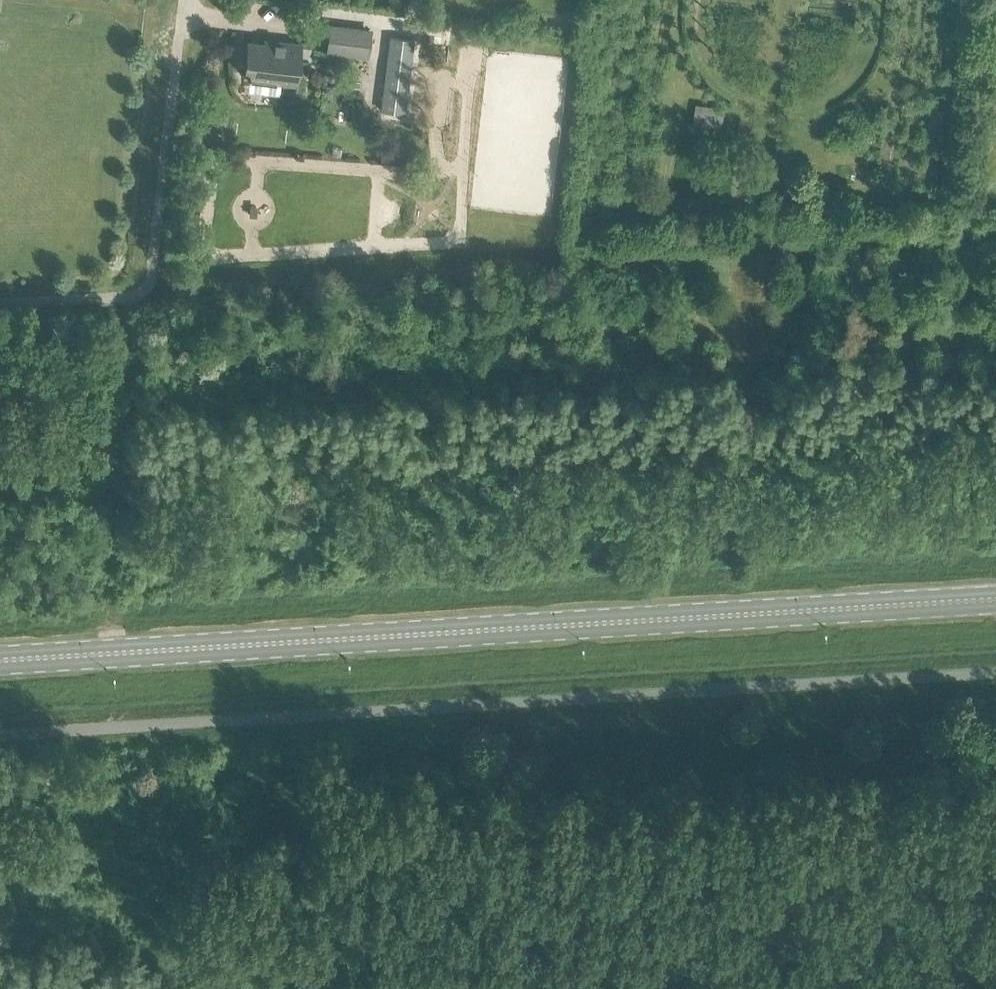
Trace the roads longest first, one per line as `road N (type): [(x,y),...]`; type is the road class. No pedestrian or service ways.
road 1 (tertiary): [(0,659),(995,598)]

